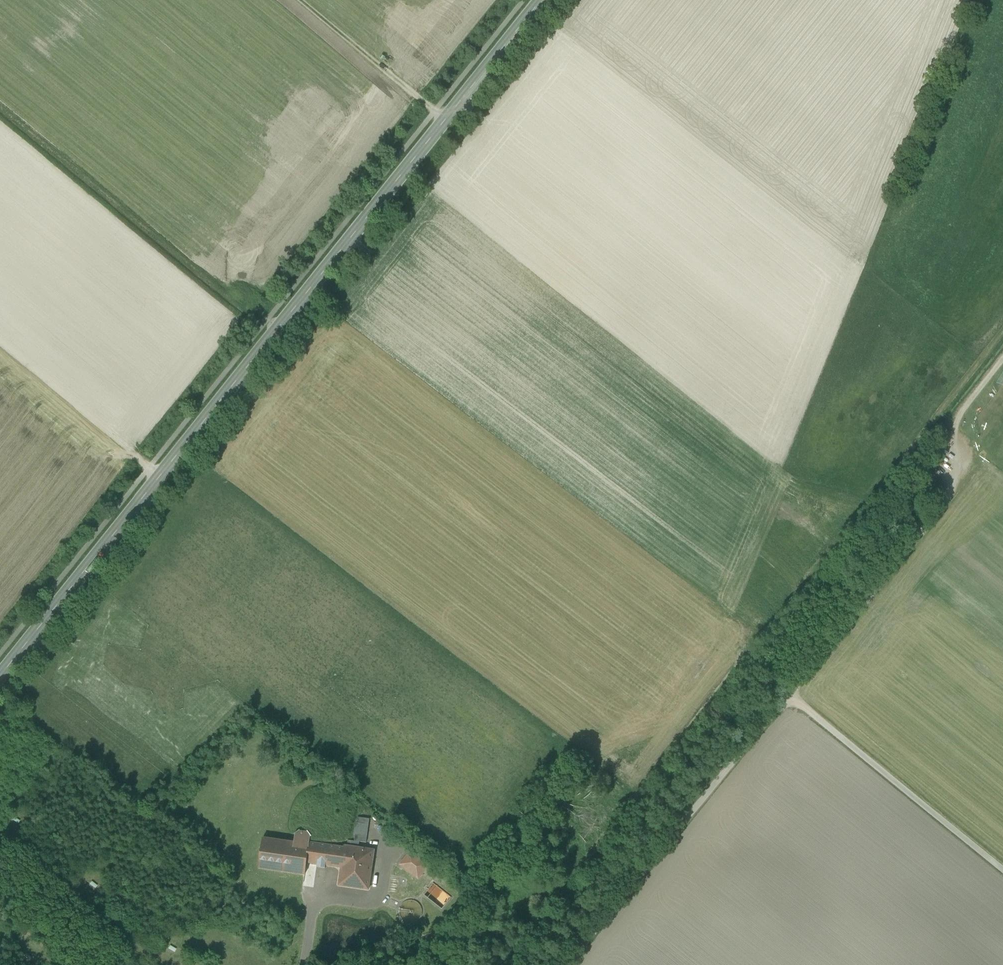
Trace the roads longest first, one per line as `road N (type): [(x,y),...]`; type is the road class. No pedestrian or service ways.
road 1 (primary): [(0,676),(542,0)]
road 2 (track): [(1002,871),(788,696),(570,964)]
road 3 (track): [(788,696),(952,496),(953,423),(1002,359)]
road 4 (track): [(446,119),(301,0)]
road 5 (track): [(953,423),(939,412),(1002,330)]

